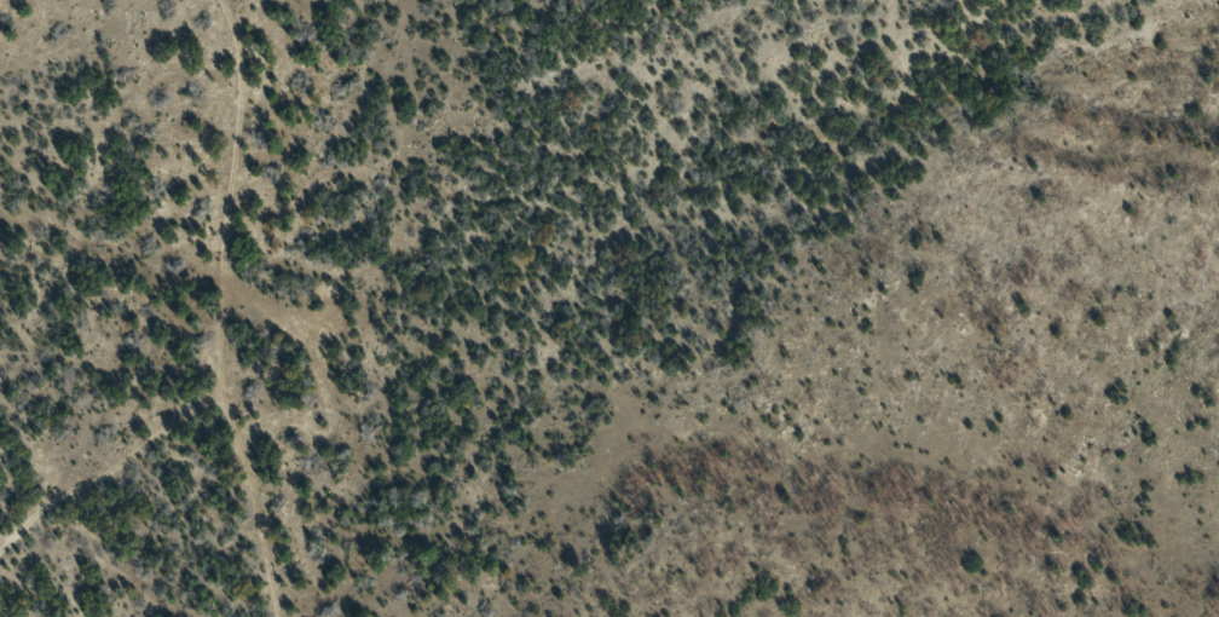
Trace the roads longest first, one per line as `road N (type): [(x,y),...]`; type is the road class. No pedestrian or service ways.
road 1 (track): [(283,616),(277,149),(229,0)]

